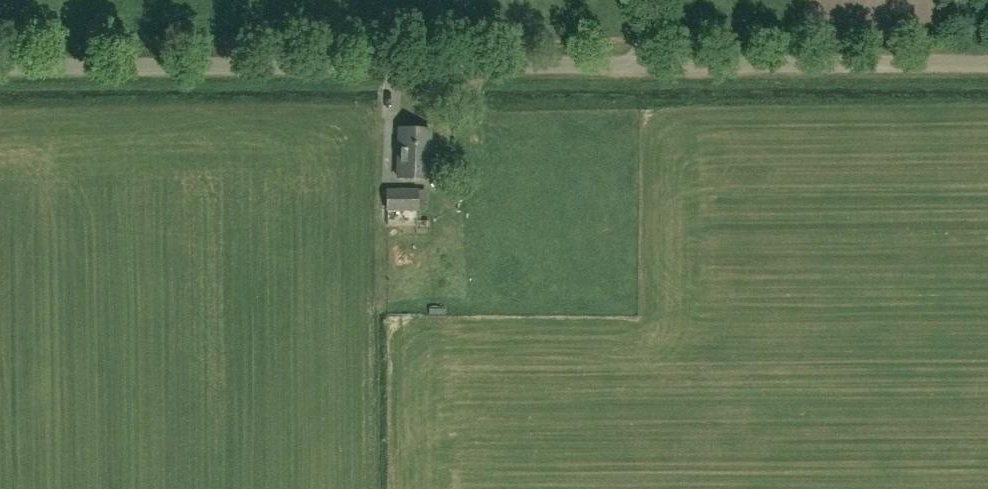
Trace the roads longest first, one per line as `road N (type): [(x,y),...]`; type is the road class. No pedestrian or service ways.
road 1 (unclassified): [(987,65),(0,67)]

